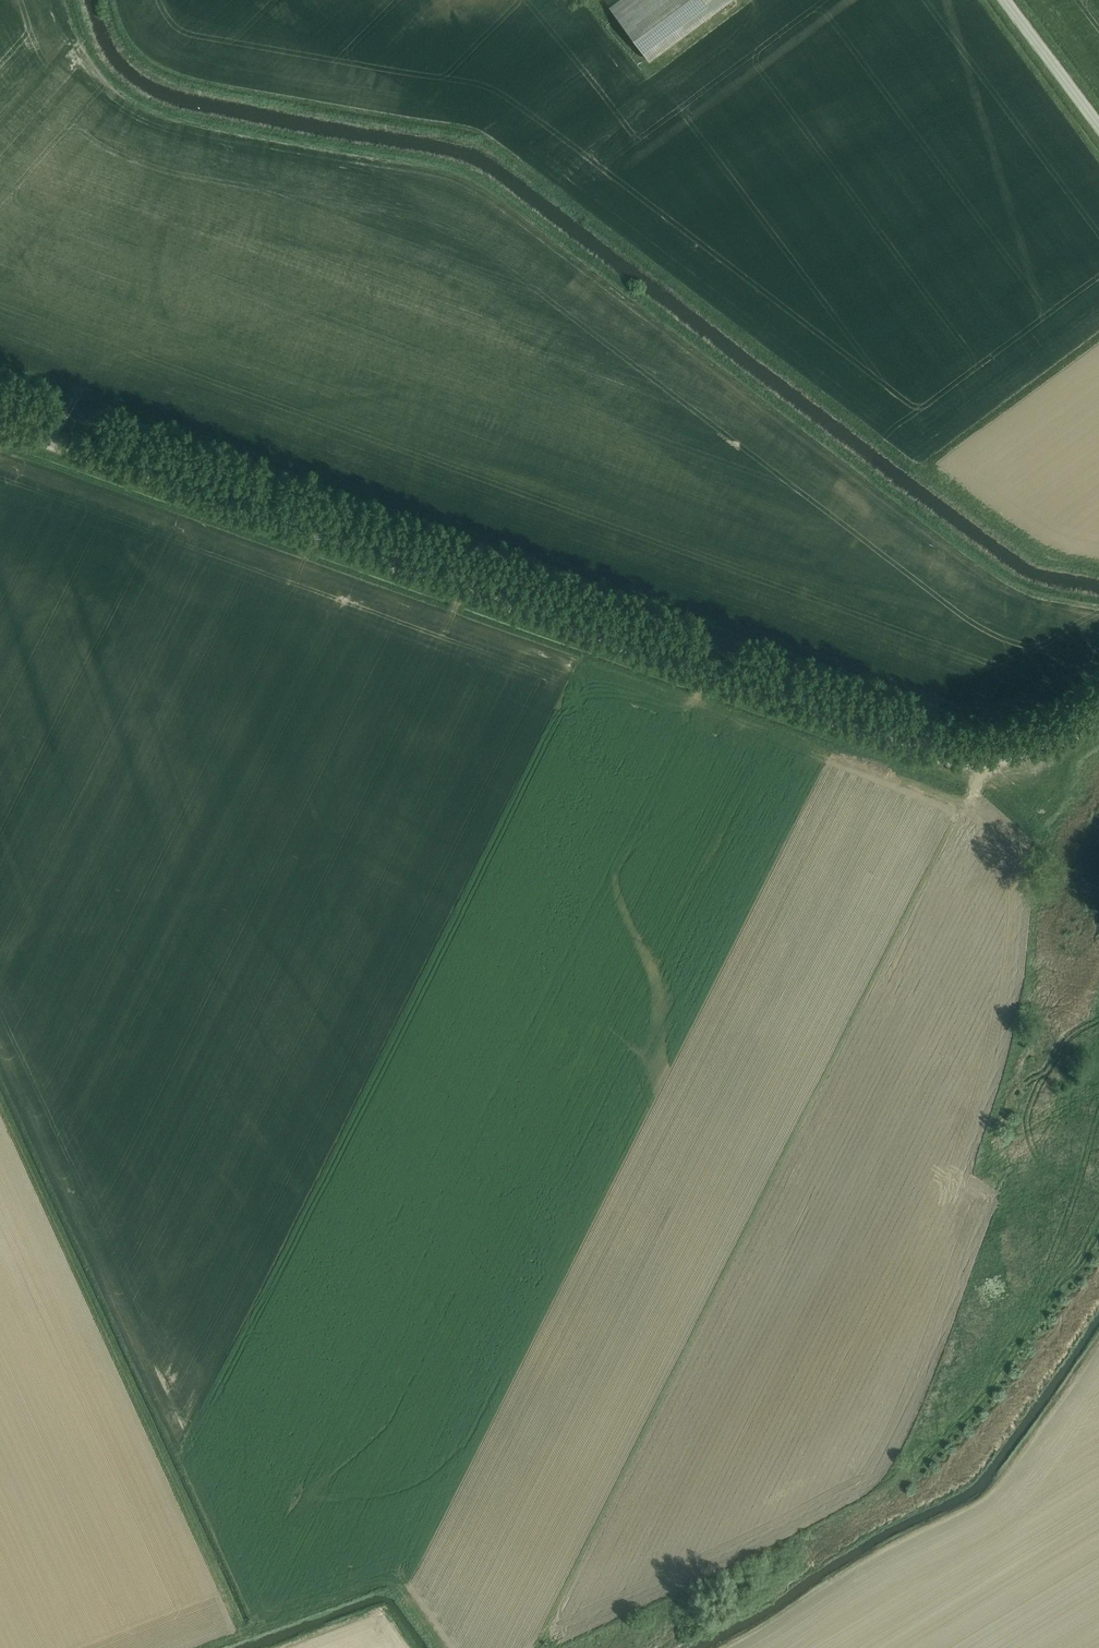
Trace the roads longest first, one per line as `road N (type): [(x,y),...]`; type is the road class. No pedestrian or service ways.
road 1 (tertiary): [(1098,721),(1033,752),(935,756),(0,422)]
road 2 (unclassified): [(1098,128),(1004,0)]

